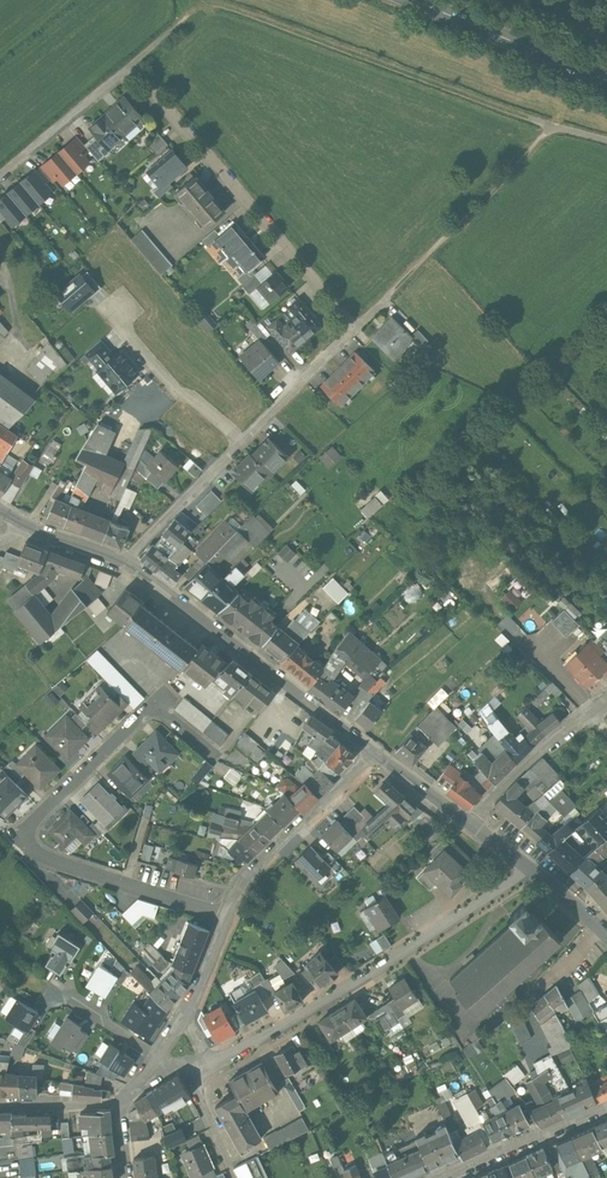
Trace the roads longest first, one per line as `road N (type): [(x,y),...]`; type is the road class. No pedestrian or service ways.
road 1 (residential): [(0,177),(130,68),(354,327)]
road 2 (track): [(130,68),(196,11),(224,6),(554,128)]
road 3 (residential): [(227,916),(42,858),(28,844),(42,812),(155,706)]
road 4 (residential): [(537,867),(318,1007),(207,1062)]
road 5 (residential): [(124,563),(354,327)]
road 6 (residential): [(379,755),(124,563)]
road 7 (track): [(388,294),(554,128)]
road 8 (residential): [(227,916),(255,867),(379,755)]
road 9 (primary): [(606,78),(415,0)]
road 10 (residential): [(471,820),(606,700)]
road 11 (residential): [(457,1177),(606,1112)]
road 12 (residential): [(158,1058),(75,1001),(42,1013)]
road 13 (residential): [(207,1062),(198,1096),(233,1177)]
road 14 (residential): [(0,1109),(123,1104)]

